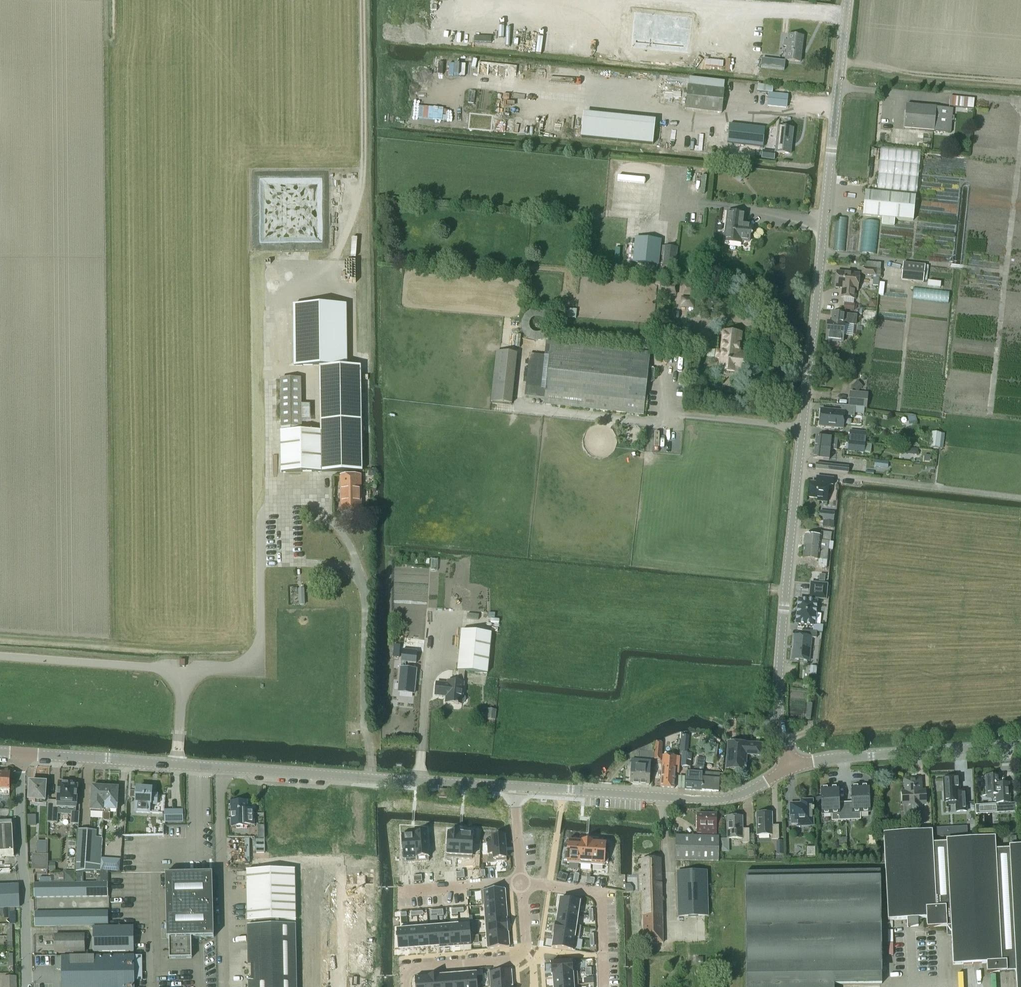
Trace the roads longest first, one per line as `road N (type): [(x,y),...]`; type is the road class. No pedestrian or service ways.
road 1 (tertiary): [(791,767),(777,713),(778,666),(847,0)]
road 2 (tertiary): [(220,767),(515,787)]
road 3 (residential): [(515,787),(524,951),(405,968)]
road 4 (tertiary): [(515,787),(718,800),(791,767)]
road 5 (track): [(333,261),(365,174),(363,0)]
road 6 (residential): [(27,986),(20,755)]
road 7 (tertiary): [(791,767),(1020,746)]
road 8 (unclassified): [(220,767),(224,986)]
road 9 (tertiary): [(20,755),(220,767)]
road 10 (residential): [(364,856),(367,986)]

